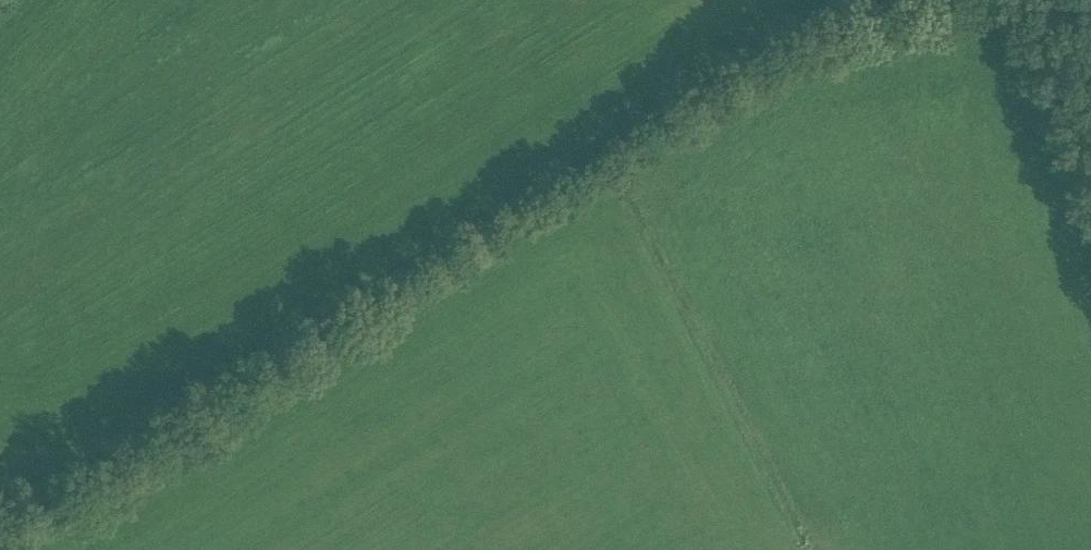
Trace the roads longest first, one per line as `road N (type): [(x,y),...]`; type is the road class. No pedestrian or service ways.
road 1 (unclassified): [(1090,167),(1034,1)]

